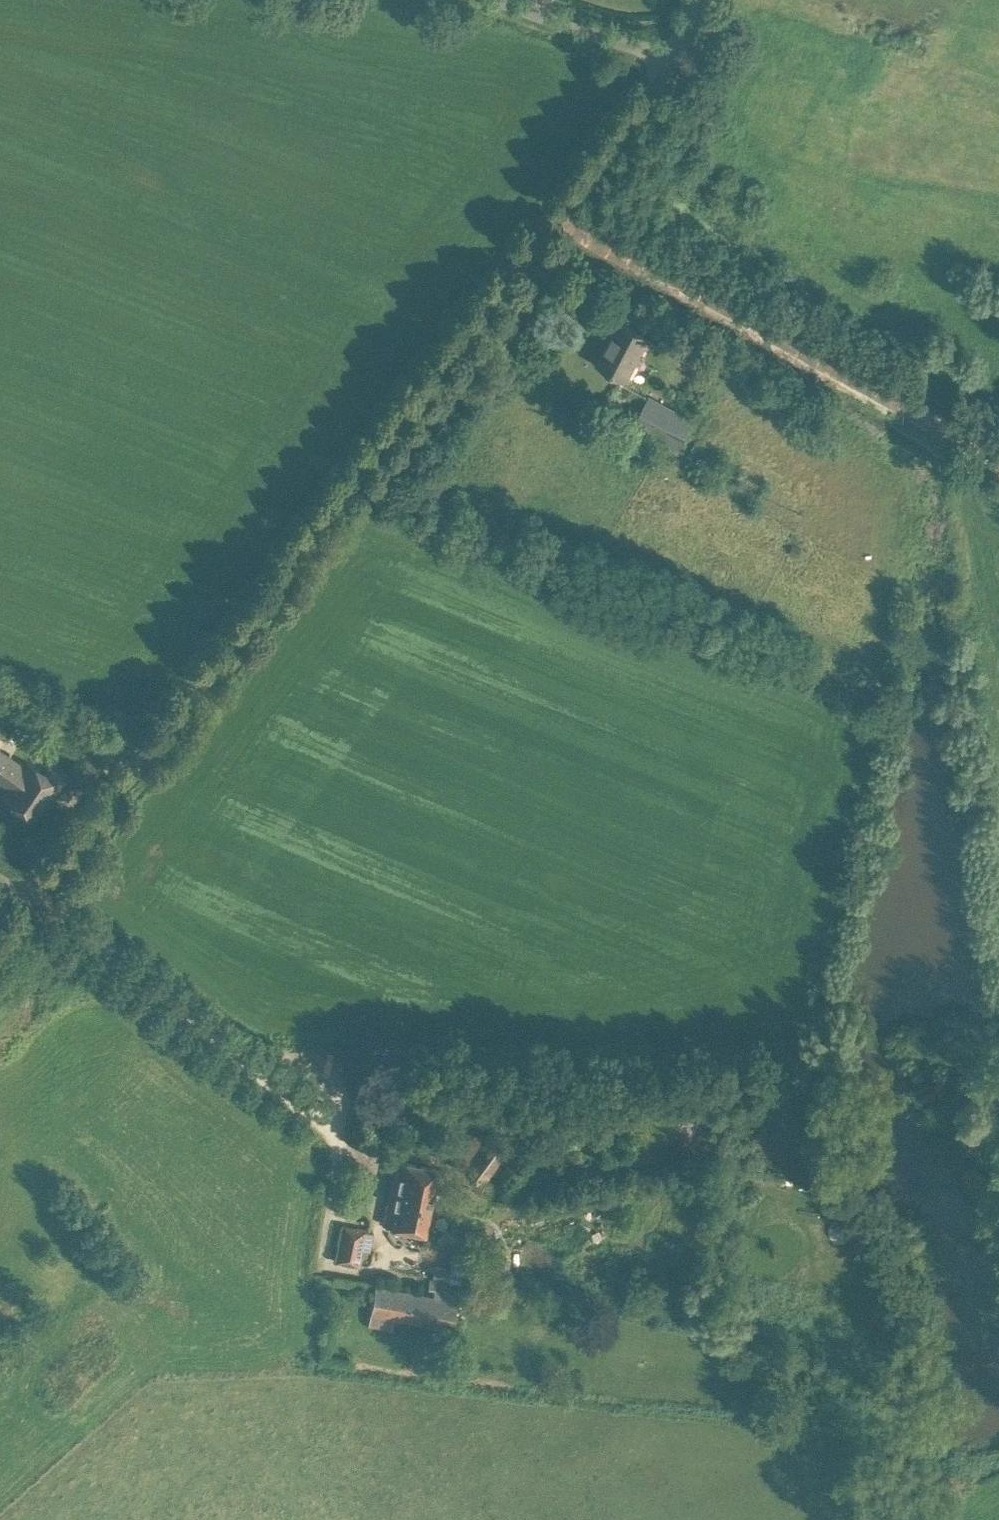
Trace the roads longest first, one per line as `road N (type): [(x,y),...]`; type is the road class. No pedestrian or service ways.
road 1 (unclassified): [(0,938),(676,58)]
road 2 (unclassified): [(676,58),(499,0)]

